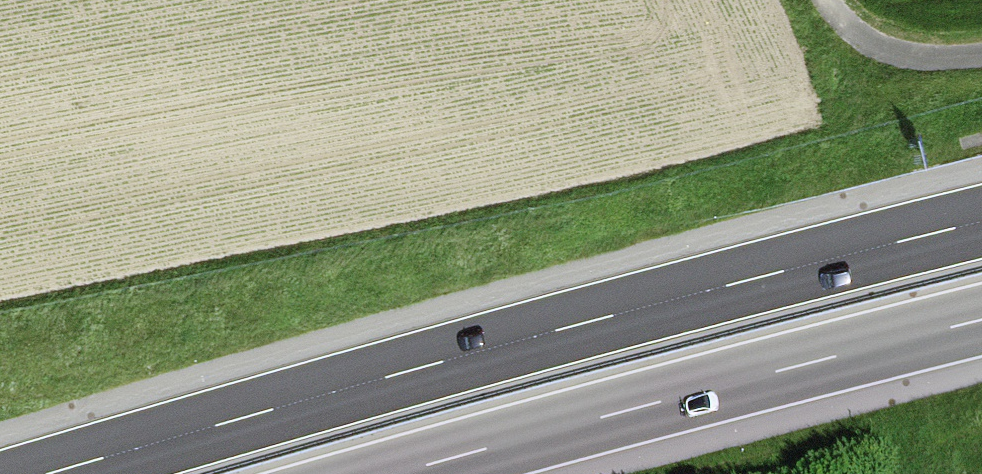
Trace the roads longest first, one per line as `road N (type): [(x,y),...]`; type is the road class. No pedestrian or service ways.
road 1 (motorway): [(981,222),(466,354),(48,473)]
road 2 (motorway): [(394,473),(981,320)]
road 3 (track): [(825,0),(855,32),(890,51),(981,56)]

